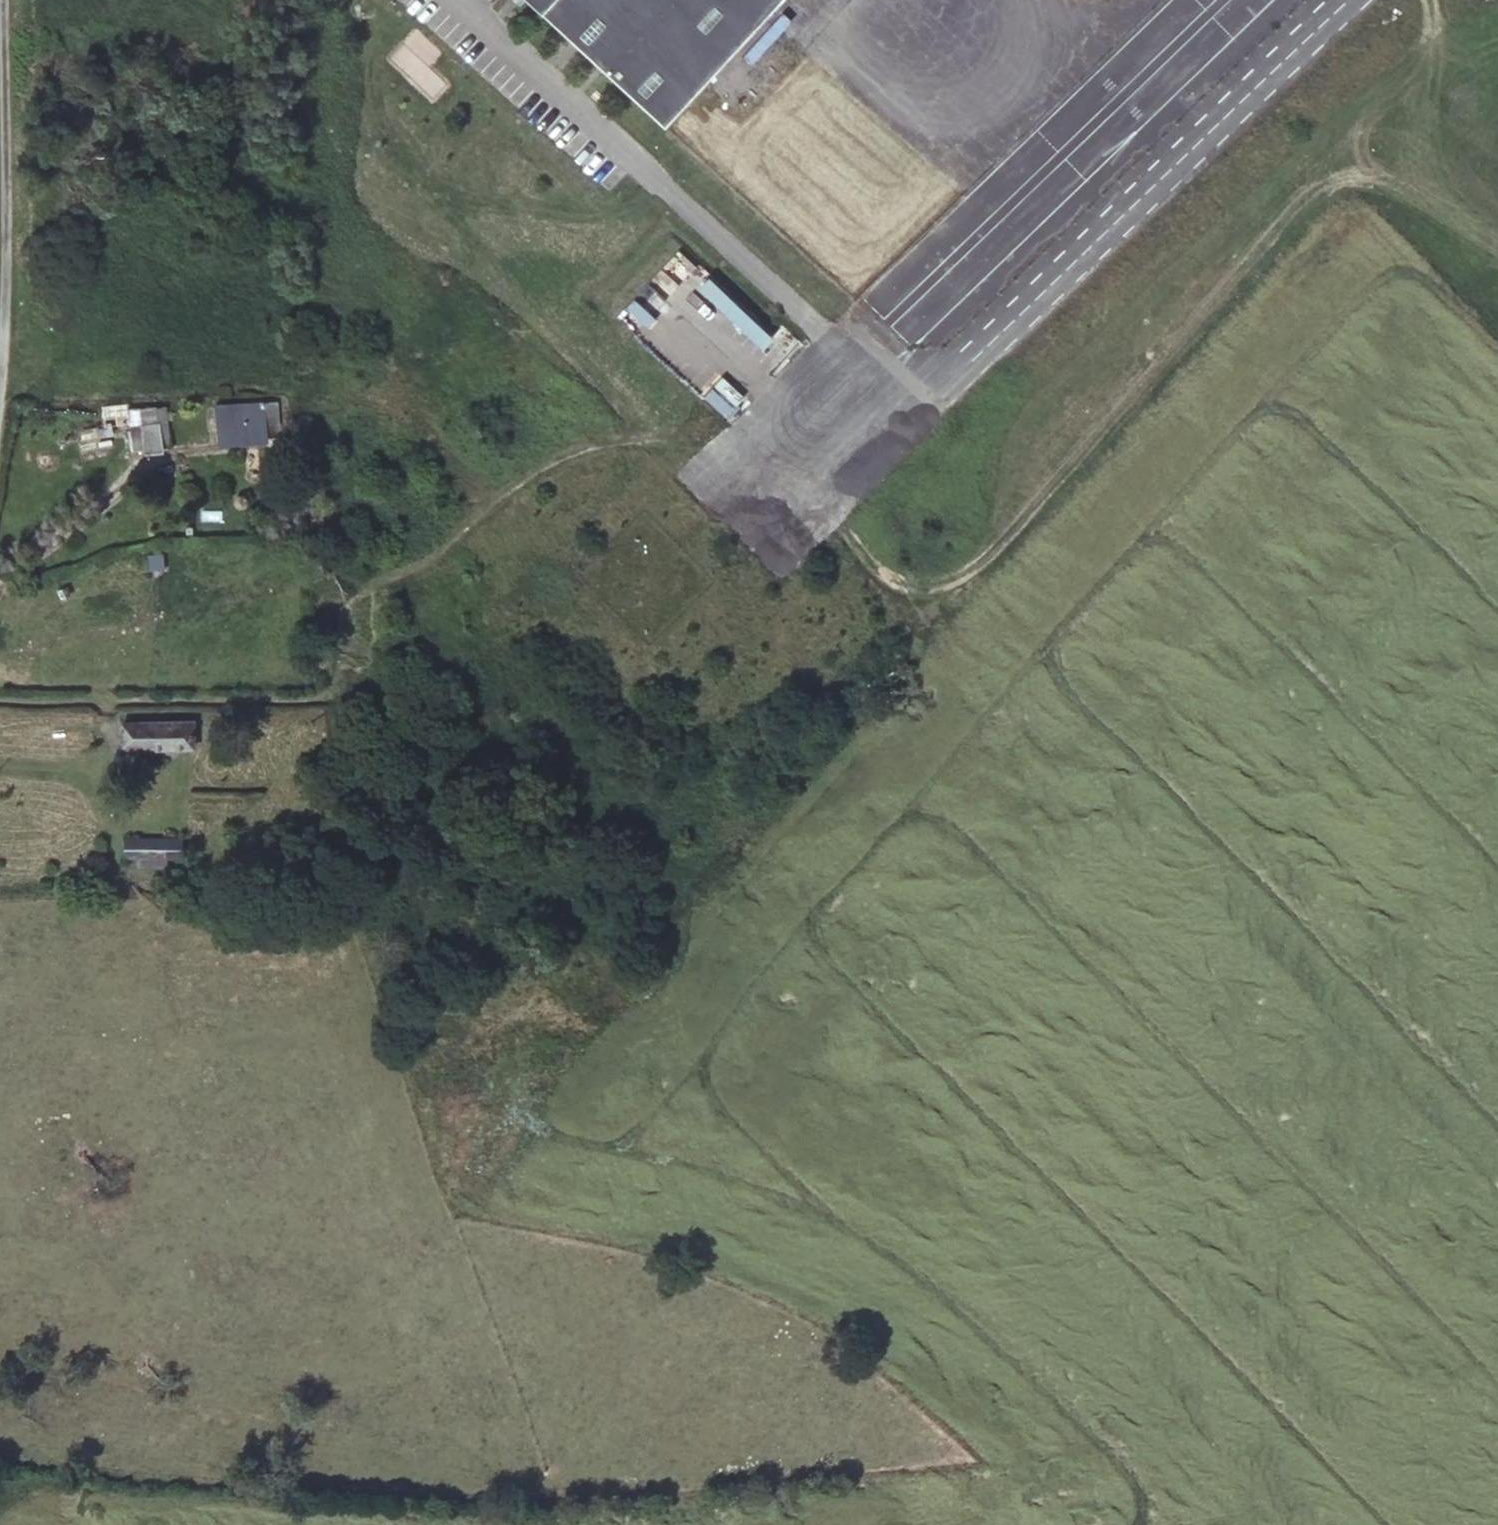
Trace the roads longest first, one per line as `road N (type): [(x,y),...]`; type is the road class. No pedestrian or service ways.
road 1 (unclassified): [(373,577),(0,659)]

